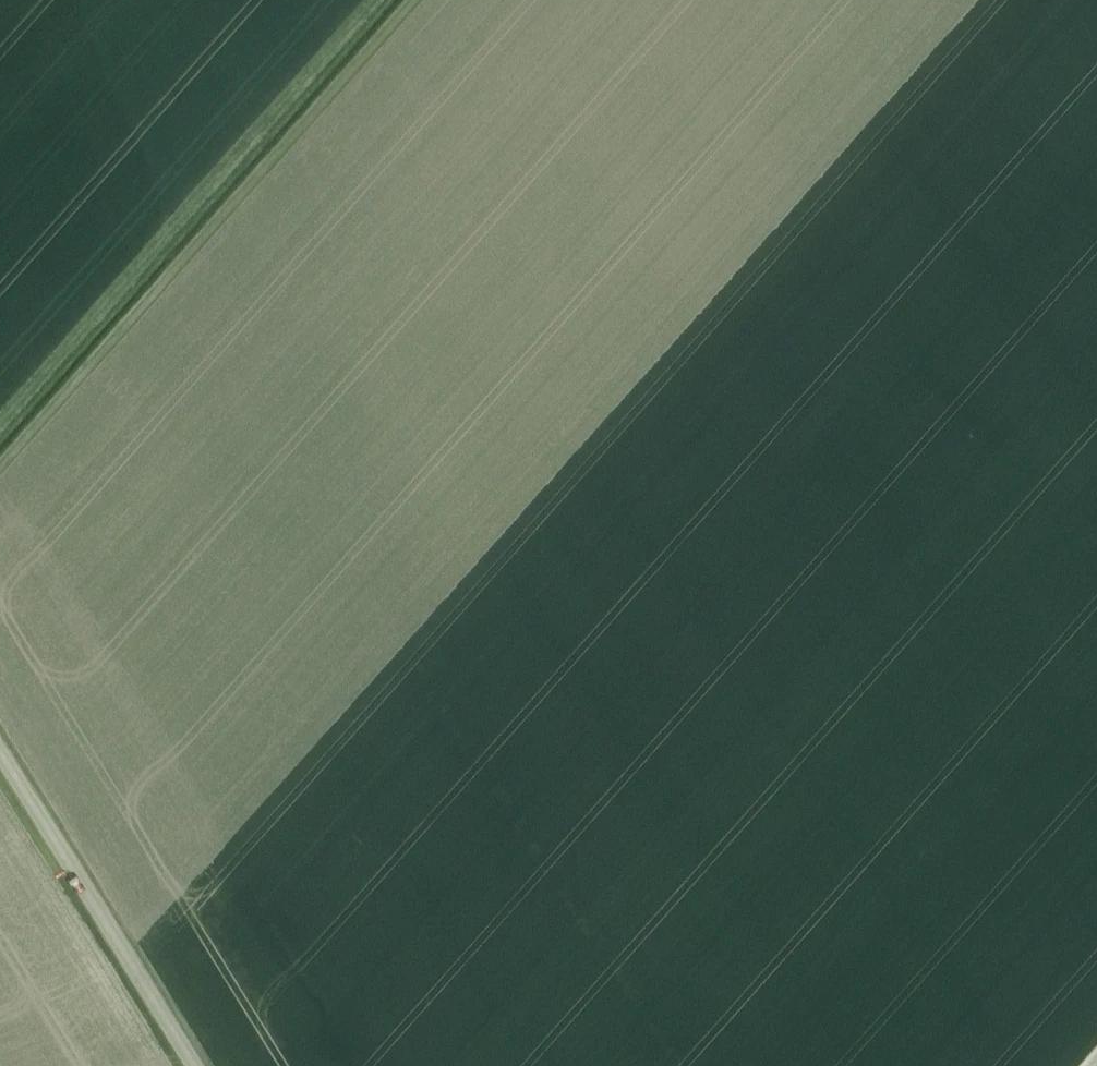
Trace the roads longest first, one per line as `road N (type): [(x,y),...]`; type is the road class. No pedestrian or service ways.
road 1 (unclassified): [(195,1065),(0,749)]

